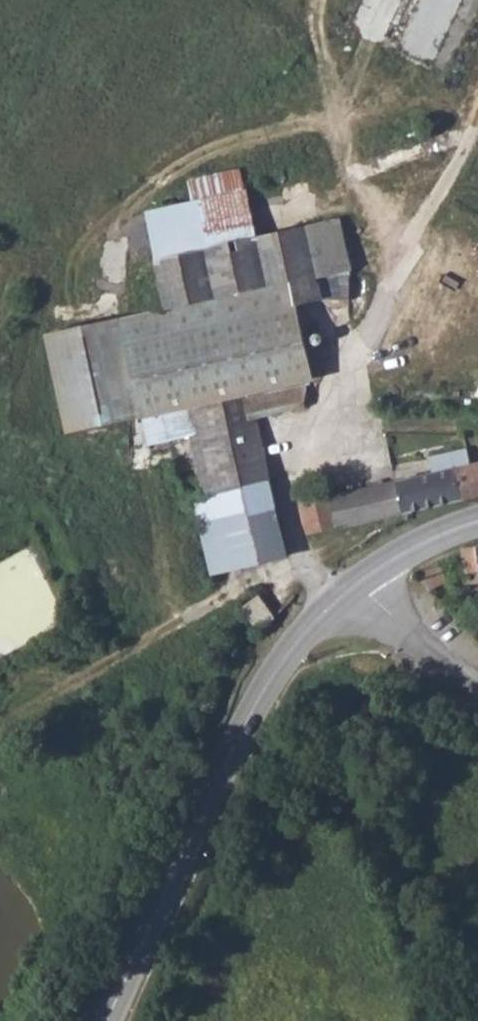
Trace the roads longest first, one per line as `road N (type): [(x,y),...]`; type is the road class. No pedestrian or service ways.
road 1 (tertiary): [(357,583),(272,674),(107,1020)]
road 2 (track): [(0,726),(254,585),(316,568),(357,583)]
road 3 (track): [(237,739),(371,799),(457,1020)]
road 4 (unclassified): [(477,692),(357,583)]
road 5 (tertiary): [(477,521),(394,557),(357,583)]

